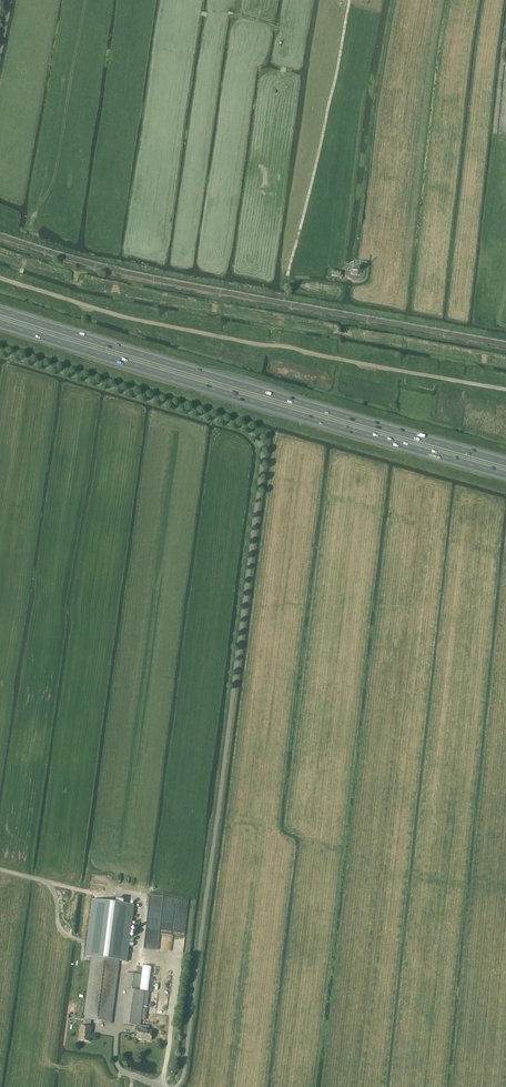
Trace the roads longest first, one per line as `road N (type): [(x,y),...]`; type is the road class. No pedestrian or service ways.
road 1 (trunk): [(505,463),(0,311)]
road 2 (trunk): [(0,323),(505,474)]
road 3 (track): [(505,389),(139,320),(0,279)]
road 4 (track): [(287,276),(349,0)]

